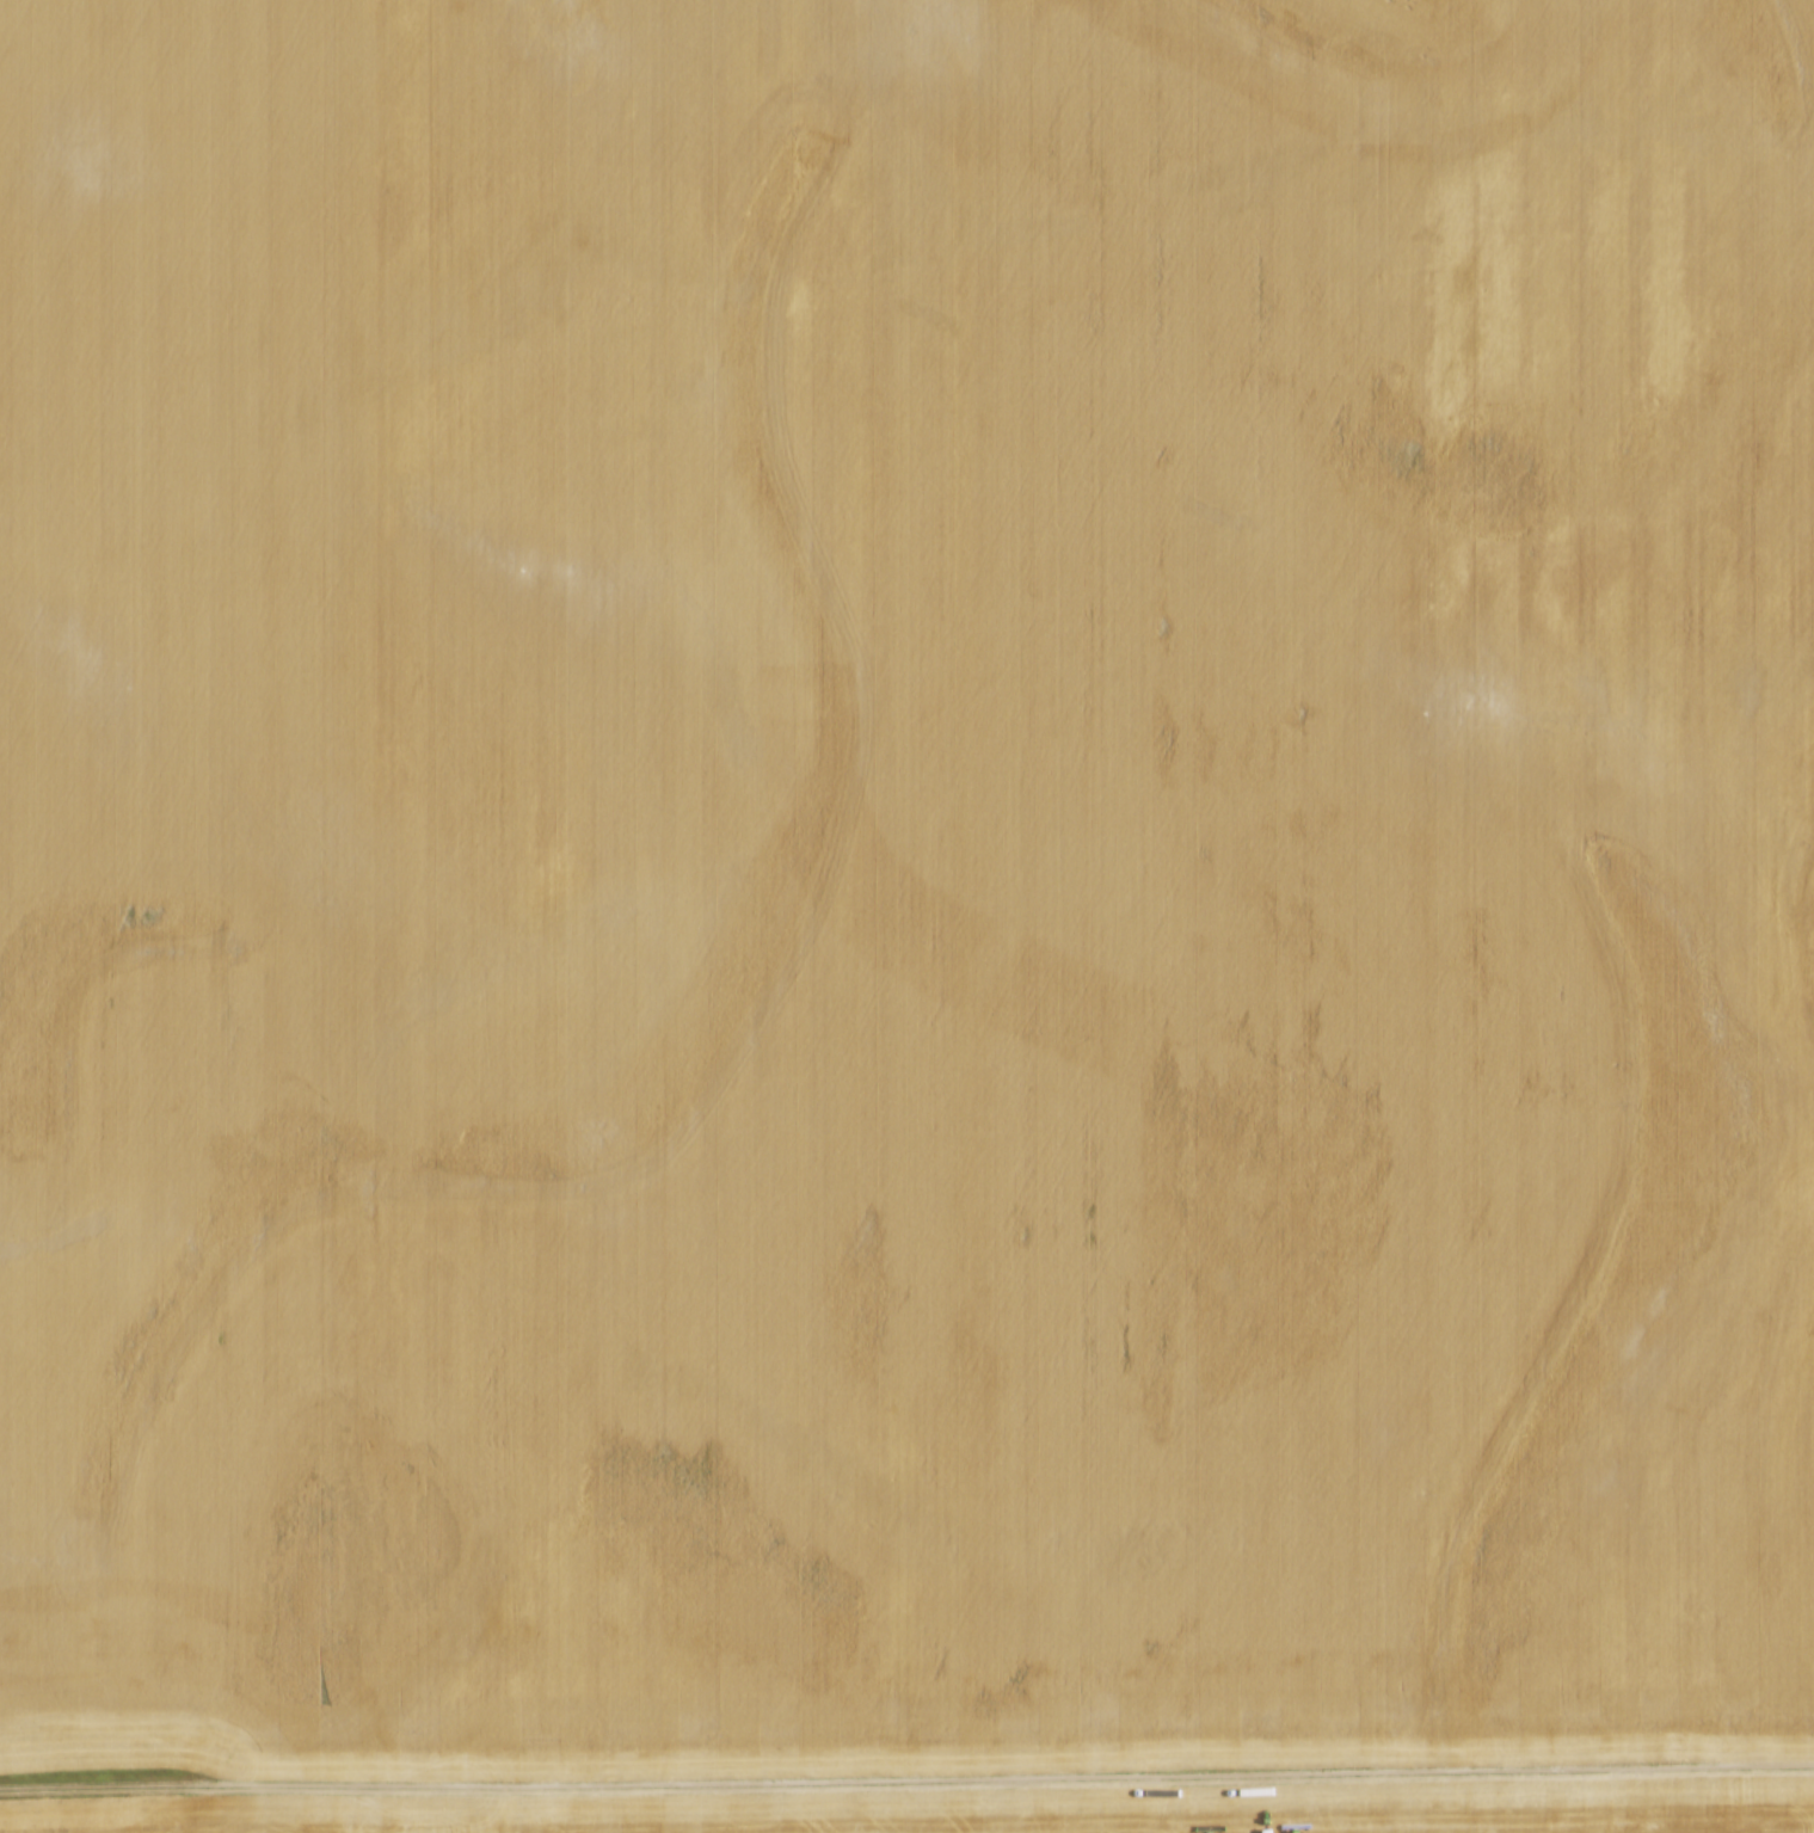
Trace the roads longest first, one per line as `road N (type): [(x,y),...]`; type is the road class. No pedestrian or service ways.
road 1 (residential): [(0,1785),(1813,1791)]

